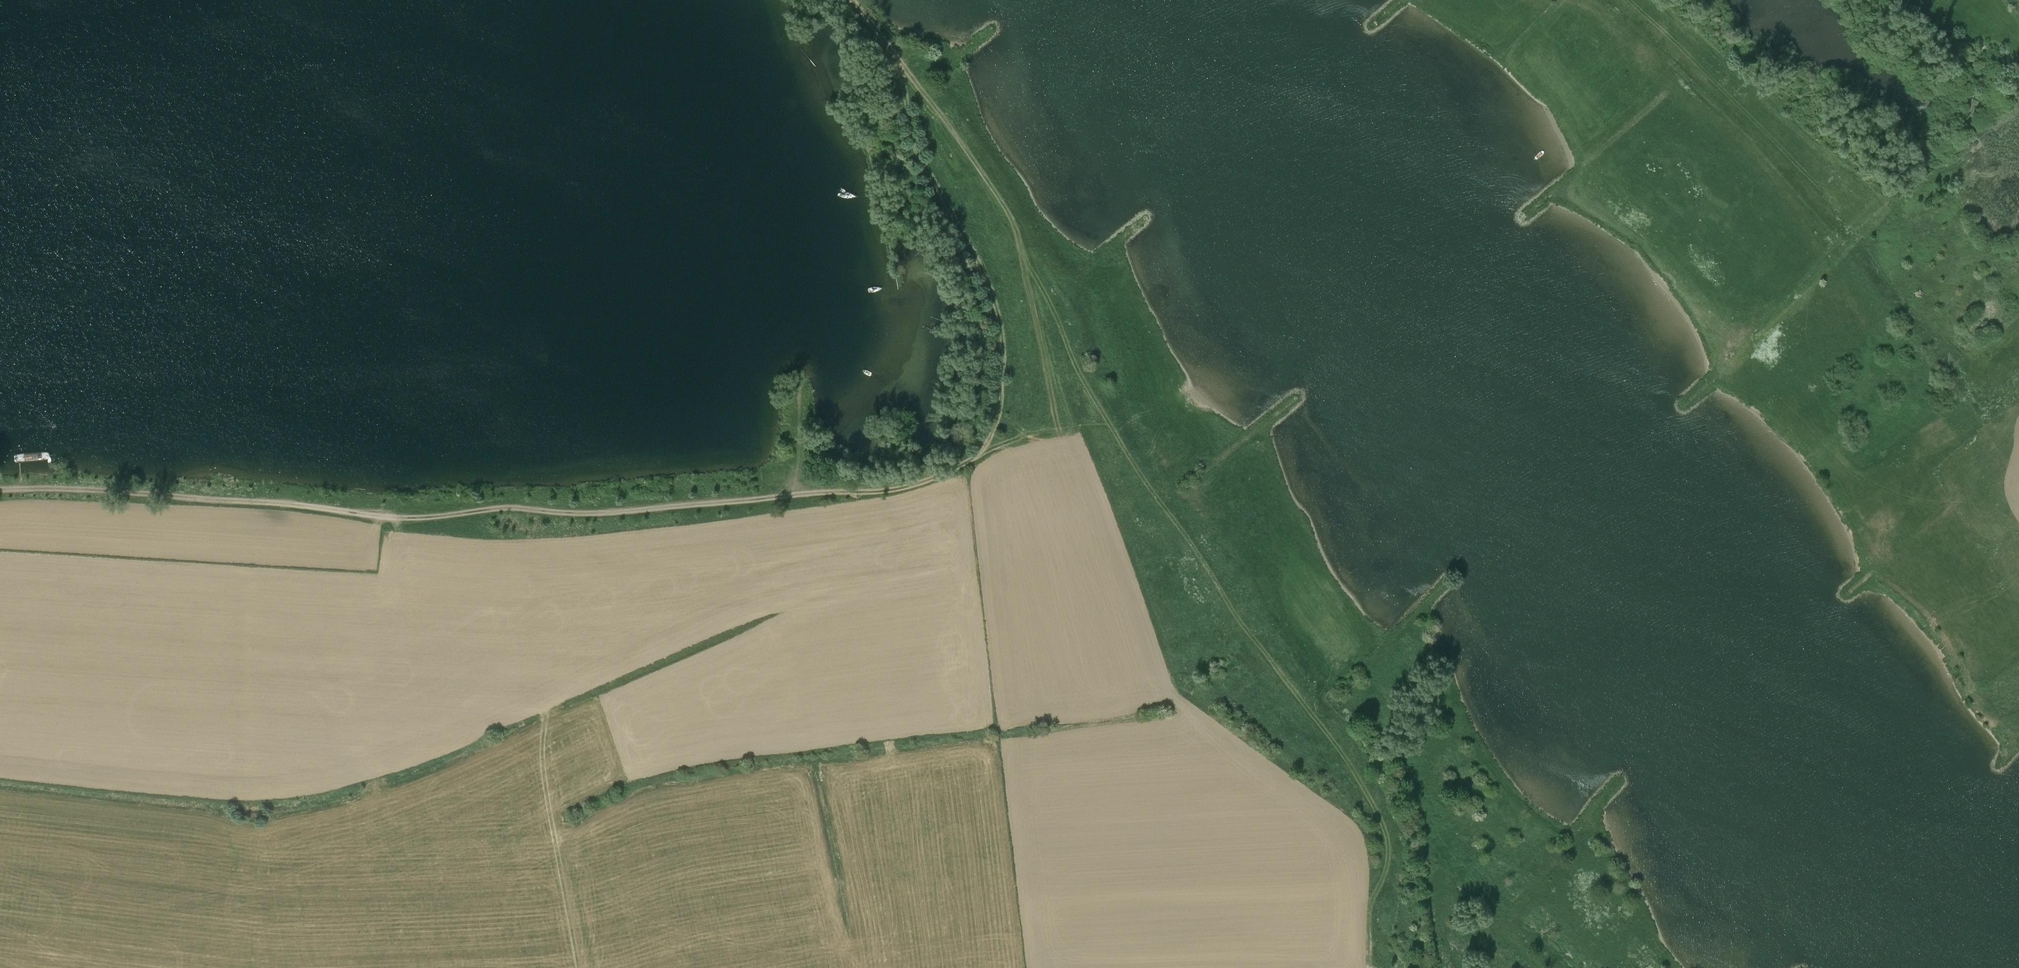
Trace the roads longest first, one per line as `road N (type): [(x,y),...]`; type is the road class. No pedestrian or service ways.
road 1 (track): [(852,0),(899,59),(922,166),(997,307),(1000,399),(995,431),(975,457),(888,491),(402,519),(256,501),(0,489)]
road 2 (track): [(550,806),(576,967)]

